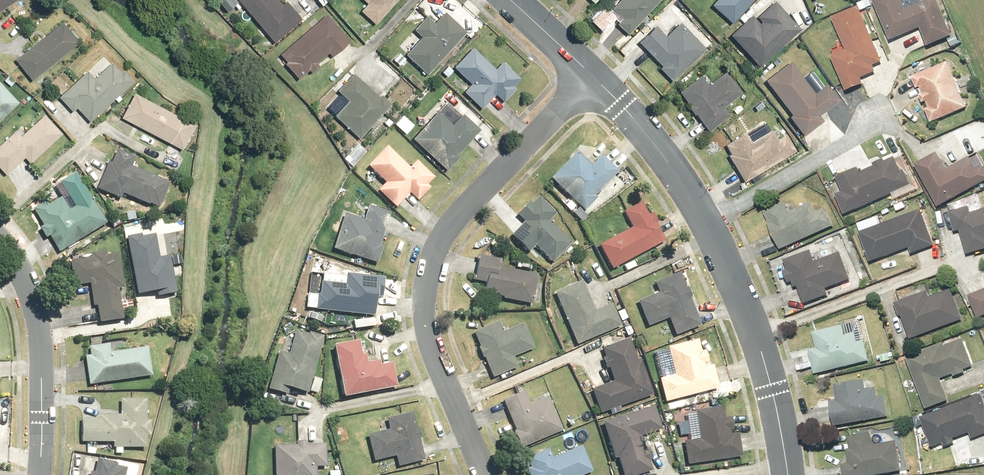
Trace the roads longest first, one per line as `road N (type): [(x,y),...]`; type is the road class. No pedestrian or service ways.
road 1 (residential): [(486,474),(424,320),(431,267),(484,191),(595,76)]
road 2 (residential): [(595,76),(707,222),(757,336),(782,425),(787,474)]
road 3 (residential): [(39,474),(40,318),(25,277),(0,247)]

